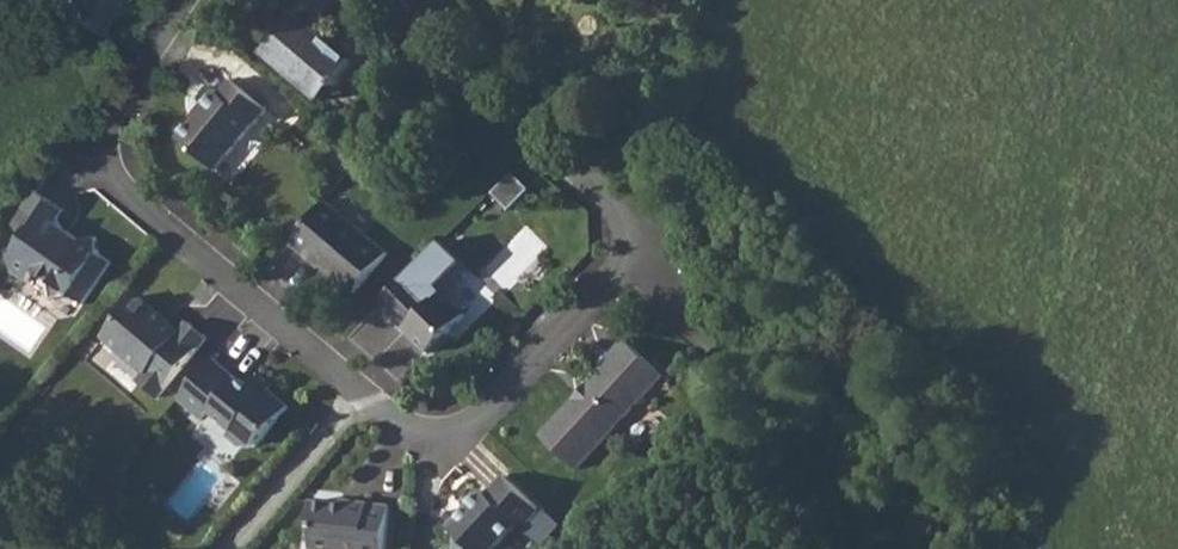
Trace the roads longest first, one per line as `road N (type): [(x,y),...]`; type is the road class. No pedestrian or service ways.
road 1 (residential): [(188,0),(102,142),(107,178),(359,397)]
road 2 (residential): [(359,397),(400,429),(439,445),(466,437),(649,235)]
road 3 (residential): [(649,235),(454,71),(408,0)]
road 4 (residential): [(359,397),(227,548)]

